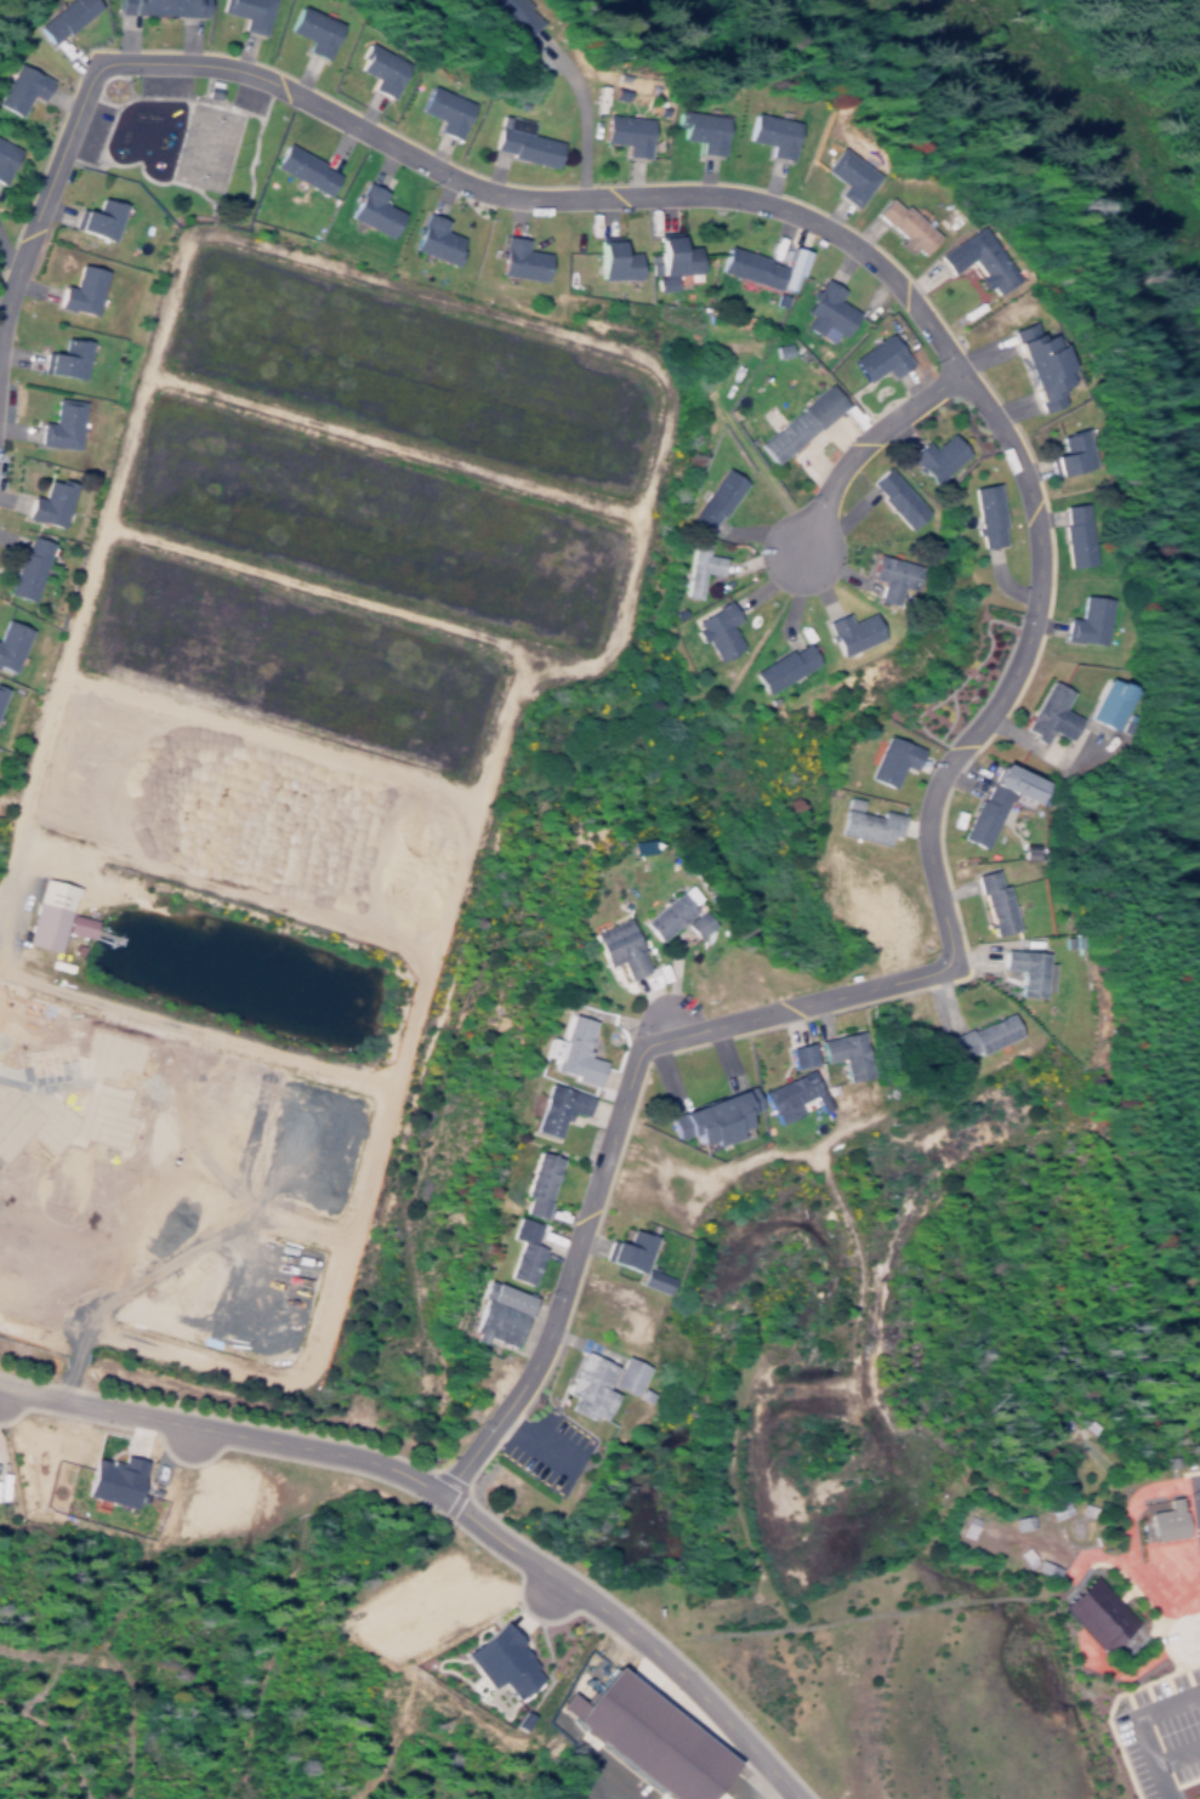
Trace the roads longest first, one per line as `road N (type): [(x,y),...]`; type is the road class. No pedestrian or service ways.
road 1 (residential): [(0,304),(90,68),(107,59),(218,62),(255,72),(472,188),(522,195),(683,189),(792,211),(864,257),(892,288),(983,411),(1020,479),(1033,559),(1018,645),(1001,683),(942,761),(925,808),(922,835),(946,960),(639,1041),(540,1339),(442,1497)]
road 2 (residential): [(798,1798),(662,1658),(410,1479),(339,1456),(0,1388)]
road 3 (residential): [(949,369),(834,445),(773,550)]
road 4 (track): [(1088,1131),(1149,1265),(1199,1278)]

